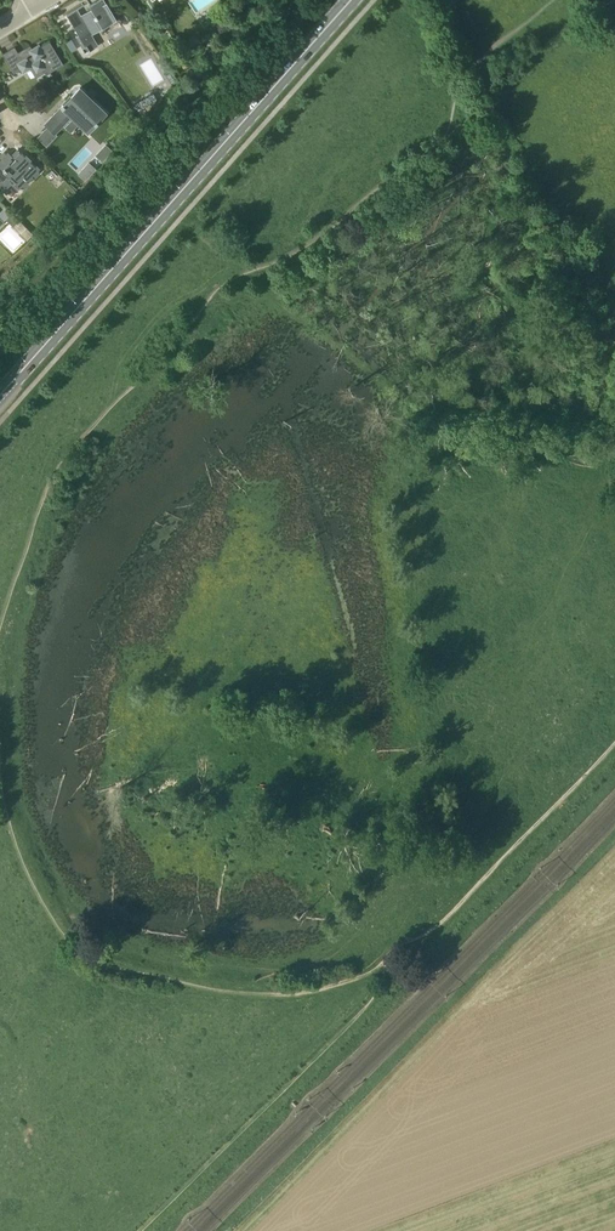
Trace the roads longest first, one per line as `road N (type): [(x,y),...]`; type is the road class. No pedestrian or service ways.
road 1 (secondary): [(0,395),(352,0)]
road 2 (track): [(140,1230),(382,992),(382,967)]

